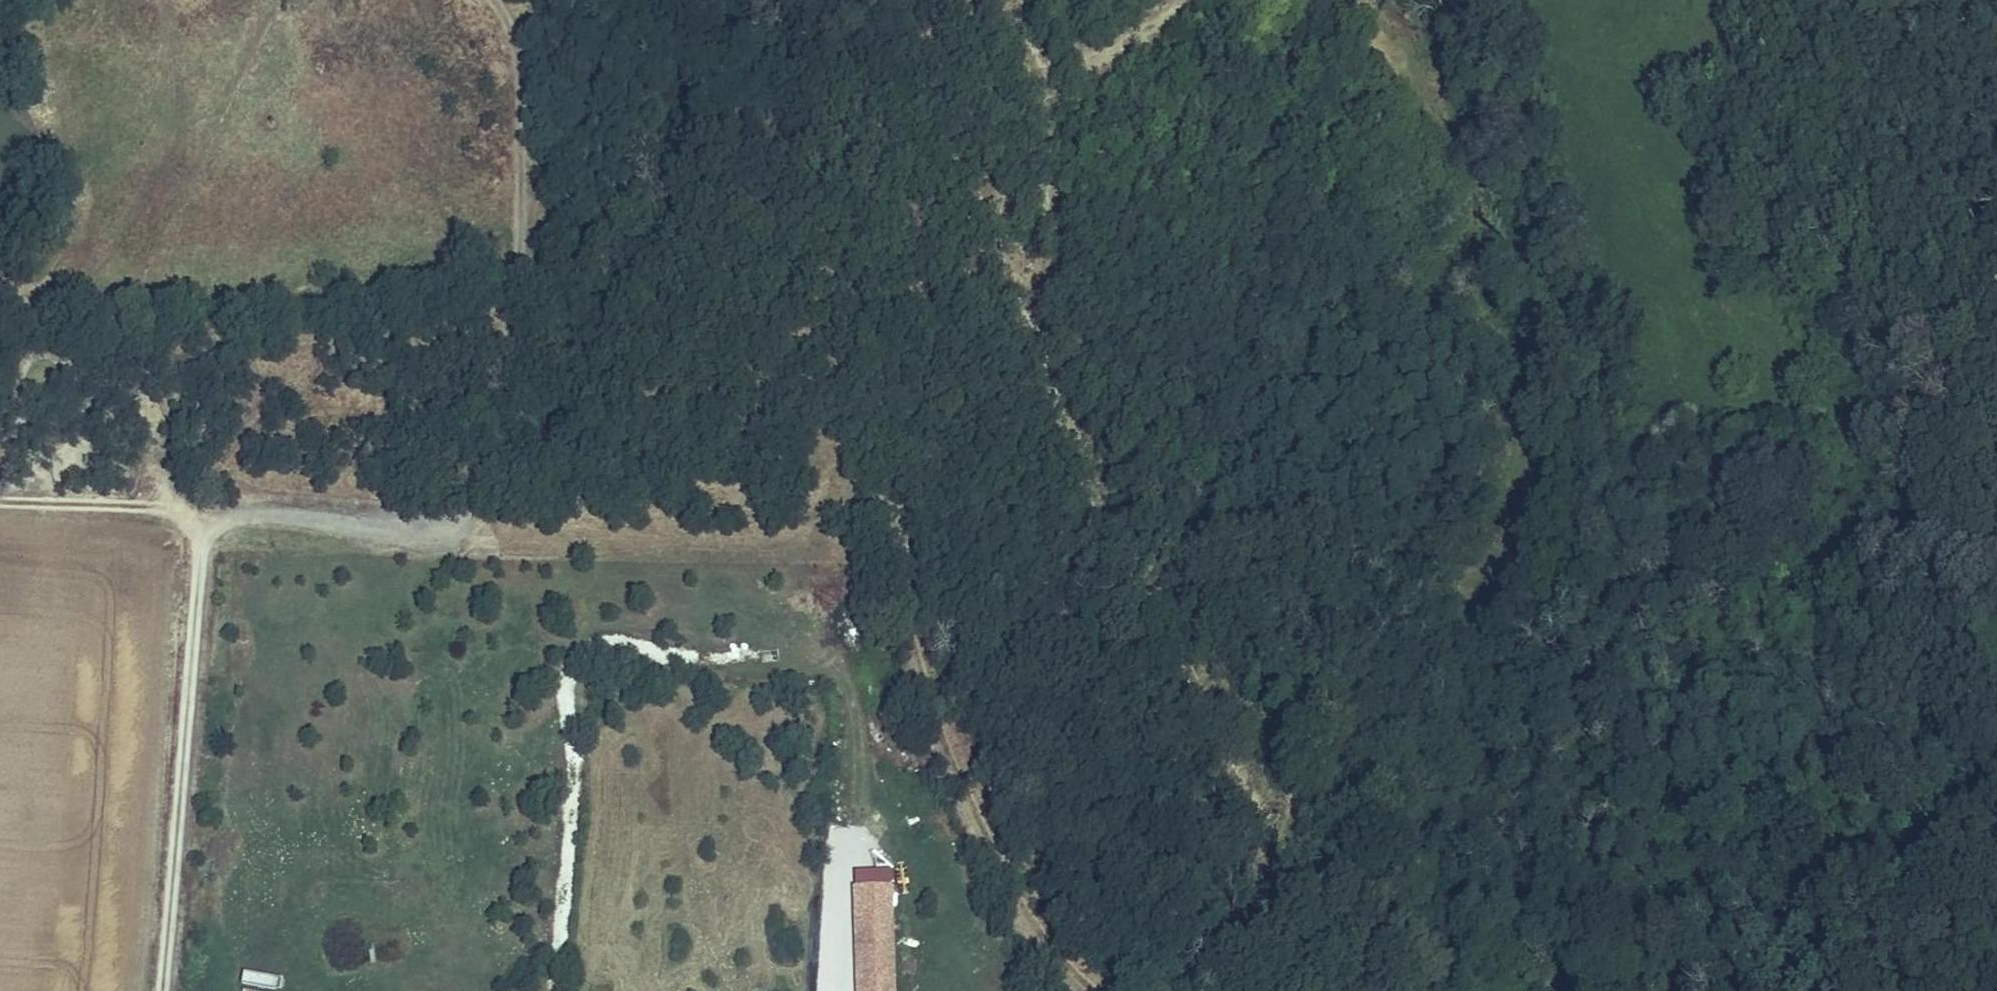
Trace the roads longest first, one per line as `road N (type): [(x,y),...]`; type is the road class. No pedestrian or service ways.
road 1 (track): [(160,990),(197,521),(765,551),(804,541)]
road 2 (track): [(197,521),(0,501)]

